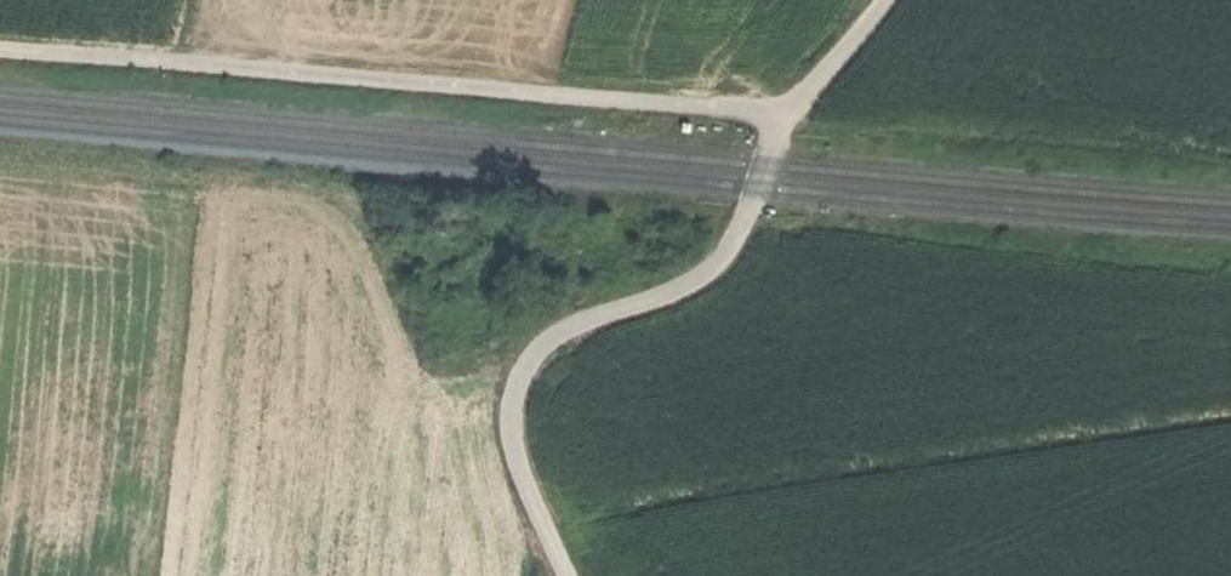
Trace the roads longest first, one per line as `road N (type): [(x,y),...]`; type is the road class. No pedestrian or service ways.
road 1 (track): [(792,112),(0,44)]
road 2 (track): [(883,0),(792,112),(722,259),(676,290),(554,335),(522,371),(511,438),(573,575)]

